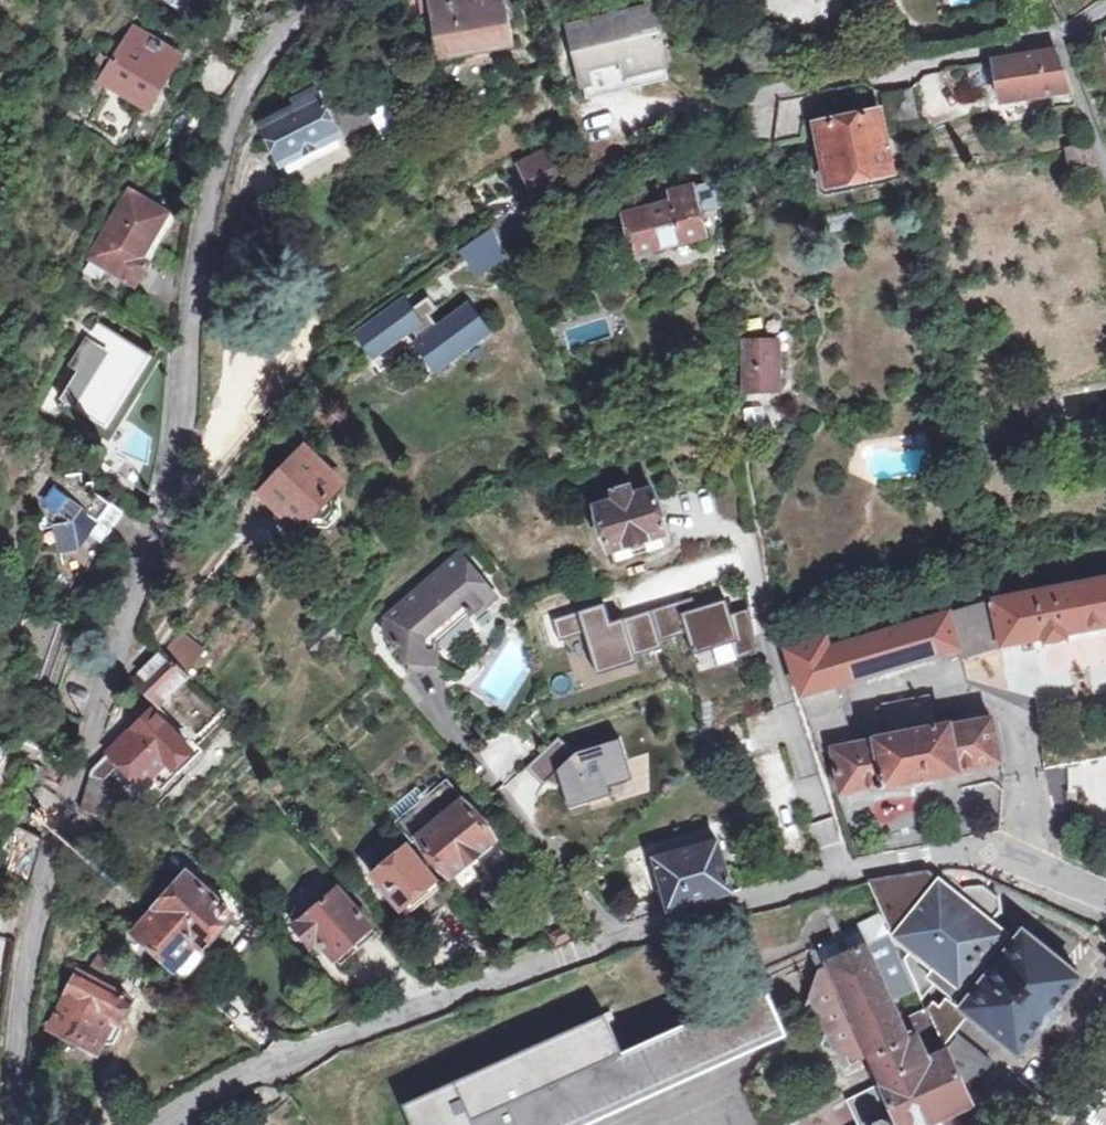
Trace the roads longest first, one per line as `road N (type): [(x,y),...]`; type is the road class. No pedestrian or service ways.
road 1 (residential): [(327,0),(271,45),(237,121),(200,254),(179,432),(152,557),(30,934),(11,1055),(14,1124)]
road 2 (residential): [(1025,864),(997,852),(942,852),(607,929),(238,1071),(156,1124)]
road 3 (residential): [(755,94),(1057,37),(1105,3)]

